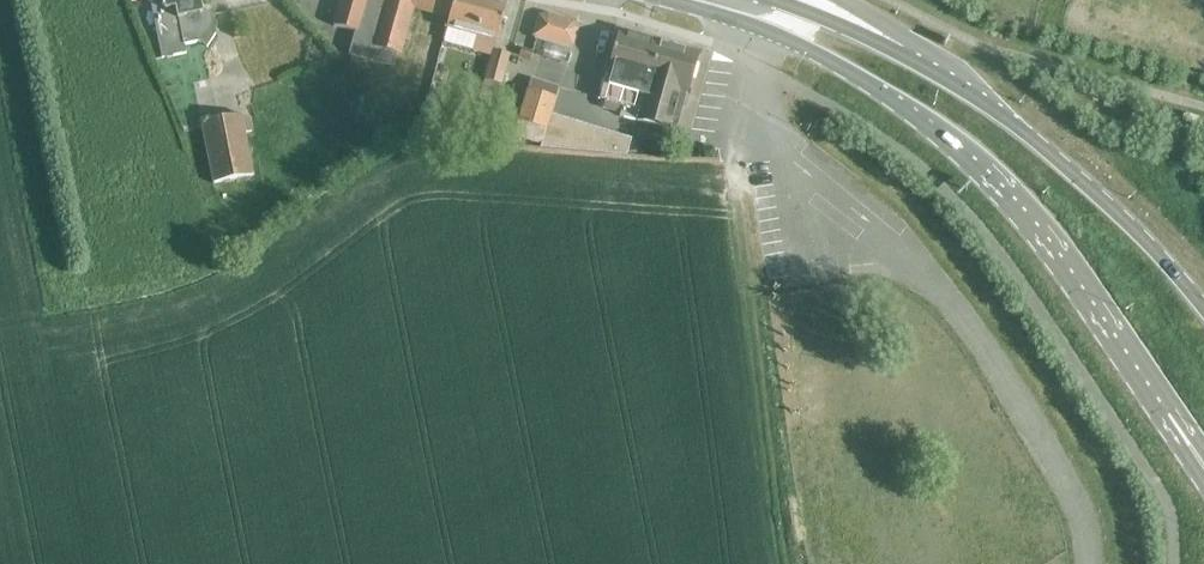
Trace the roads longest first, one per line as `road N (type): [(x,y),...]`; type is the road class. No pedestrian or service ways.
road 1 (primary): [(769,15),(981,175),(1057,266),(1162,420)]
road 2 (primary): [(1203,309),(1105,203),(1011,123),(826,20),(769,15)]

